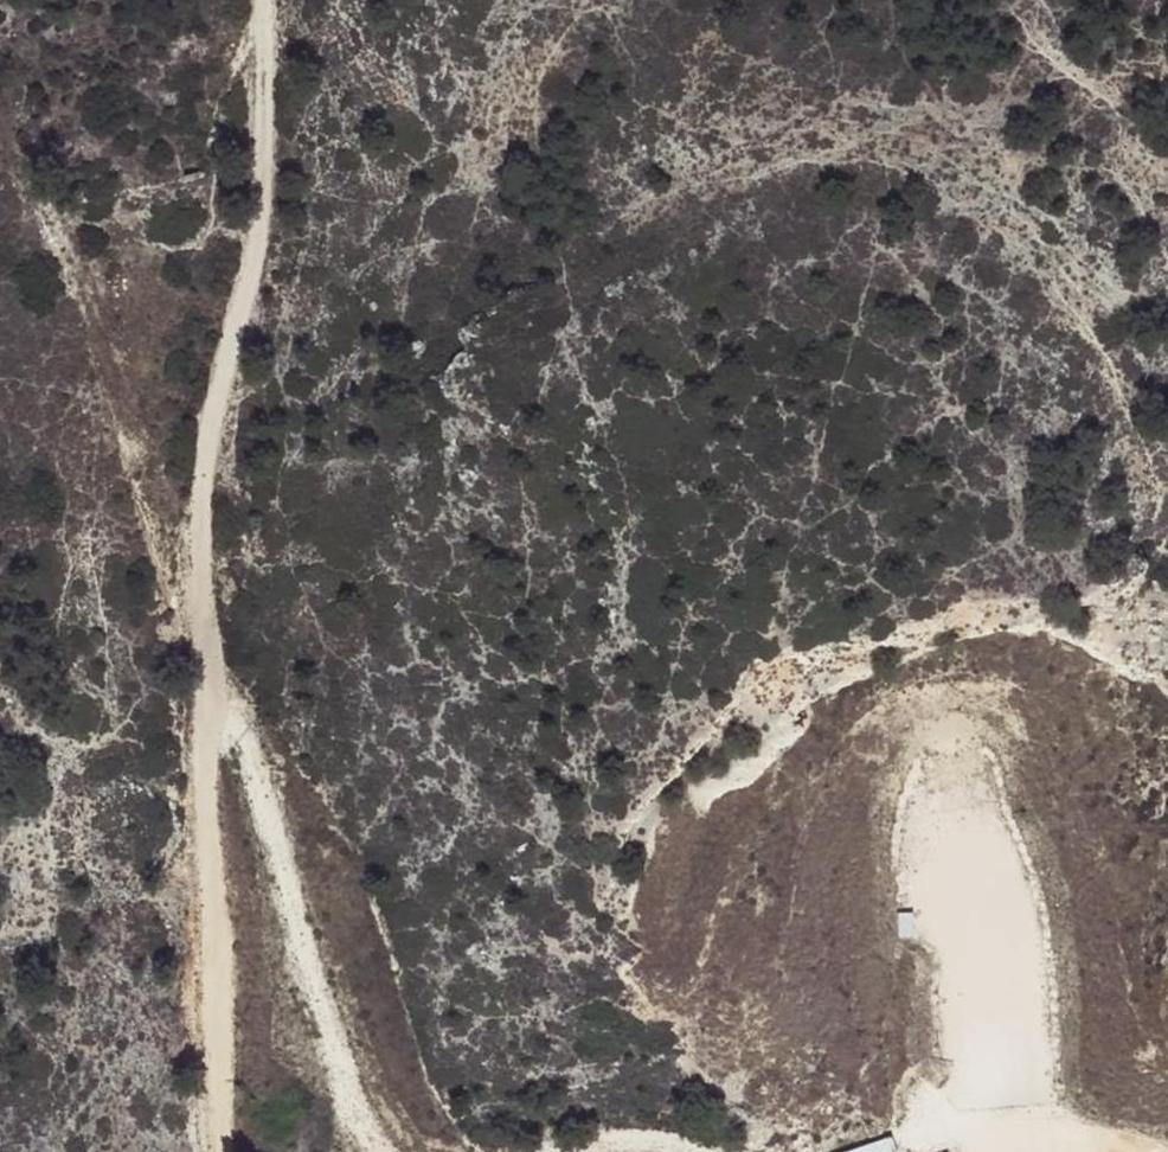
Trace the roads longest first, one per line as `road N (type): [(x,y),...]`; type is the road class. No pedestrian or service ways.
road 1 (track): [(223,1151),(199,736),(200,542),(207,438),(264,205),(261,0)]
road 2 (track): [(1007,1141),(1069,1134),(1128,1141),(1137,1151)]

